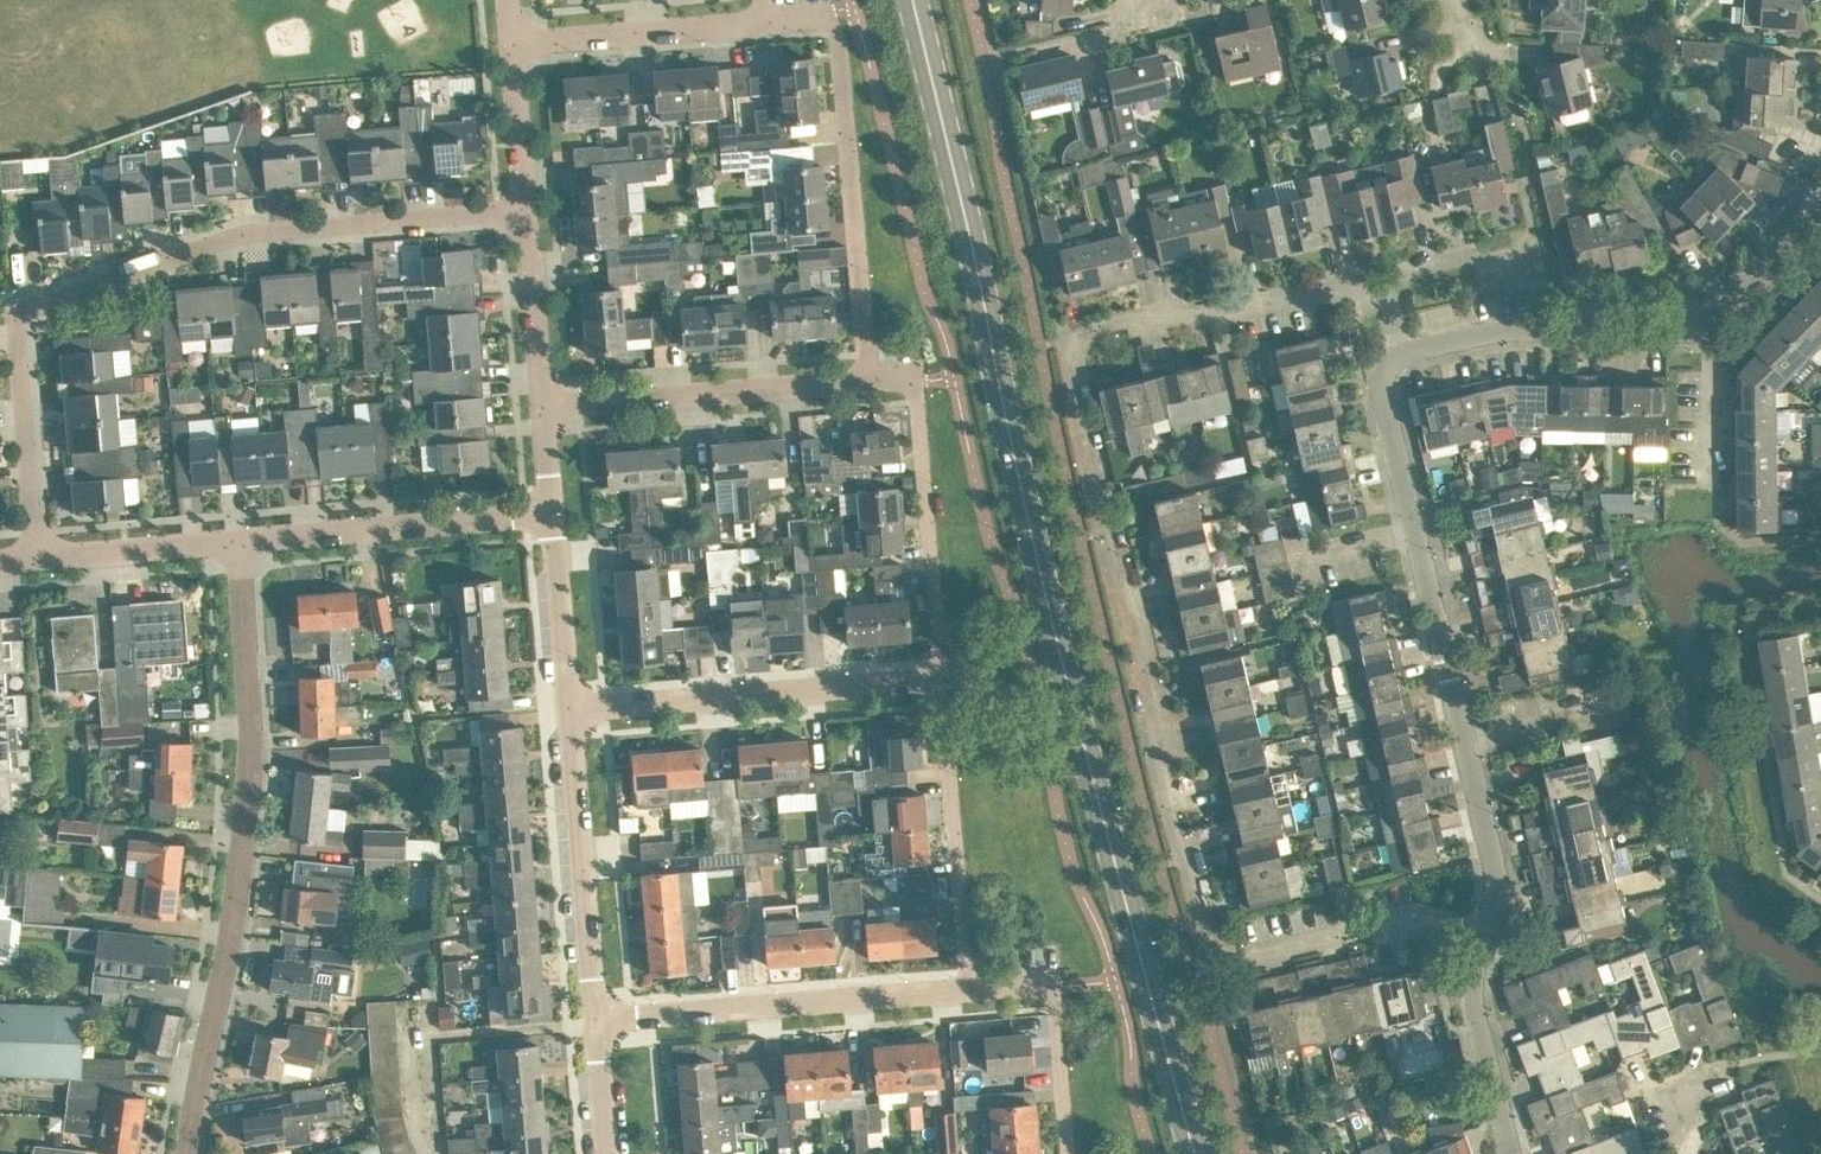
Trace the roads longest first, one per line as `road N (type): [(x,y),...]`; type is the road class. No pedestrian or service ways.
road 1 (residential): [(1386,296),(1341,287),(1110,327),(1066,338),(1070,368),(1174,830),(1210,951),(1223,956),(1406,918),(1484,932)]
road 2 (tertiary): [(1196,1153),(1046,592),(914,0)]
road 3 (residential): [(38,562),(21,330),(36,303),(219,242),(527,212)]
road 4 (residential): [(180,1153),(242,817),(247,710),(239,543)]
road 5 (residential): [(867,377),(830,13),(762,9)]
road 6 (residential): [(1397,353),(1380,376),(1467,746)]
road 7 (residential): [(598,1025),(973,992)]
road 8 (residential): [(571,709),(942,676)]
road 9 (residential): [(942,676),(917,383),(867,377)]
road 10 (residential): [(545,410),(867,377)]
road 11 (residential): [(973,992),(942,676)]
road 12 (residential): [(598,1025),(571,709)]
road 13 (residential): [(239,543),(554,517)]
road 14 (residential): [(1709,326),(1496,327),(1397,353)]
road 15 (residential): [(513,47),(762,9)]
road 16 (residential): [(1065,1153),(1051,988),(973,992)]
road 17 (residential): [(1484,932),(1472,992),(1513,1153)]
road 18 (residential): [(38,562),(239,543)]
road 19 (residential): [(545,410),(527,212)]
road 20 (residential): [(571,709),(554,517)]
road 21 (residential): [(1467,746),(1496,872),(1497,900),(1484,932)]
road 22 (residential): [(527,212),(513,47)]
road 23 (residential): [(1467,746),(1622,699)]
road 24 (residential): [(1820,215),(1709,326)]
road 25 (residential): [(1711,481),(1709,326)]
road 26 (residential): [(609,1153),(598,1025)]

